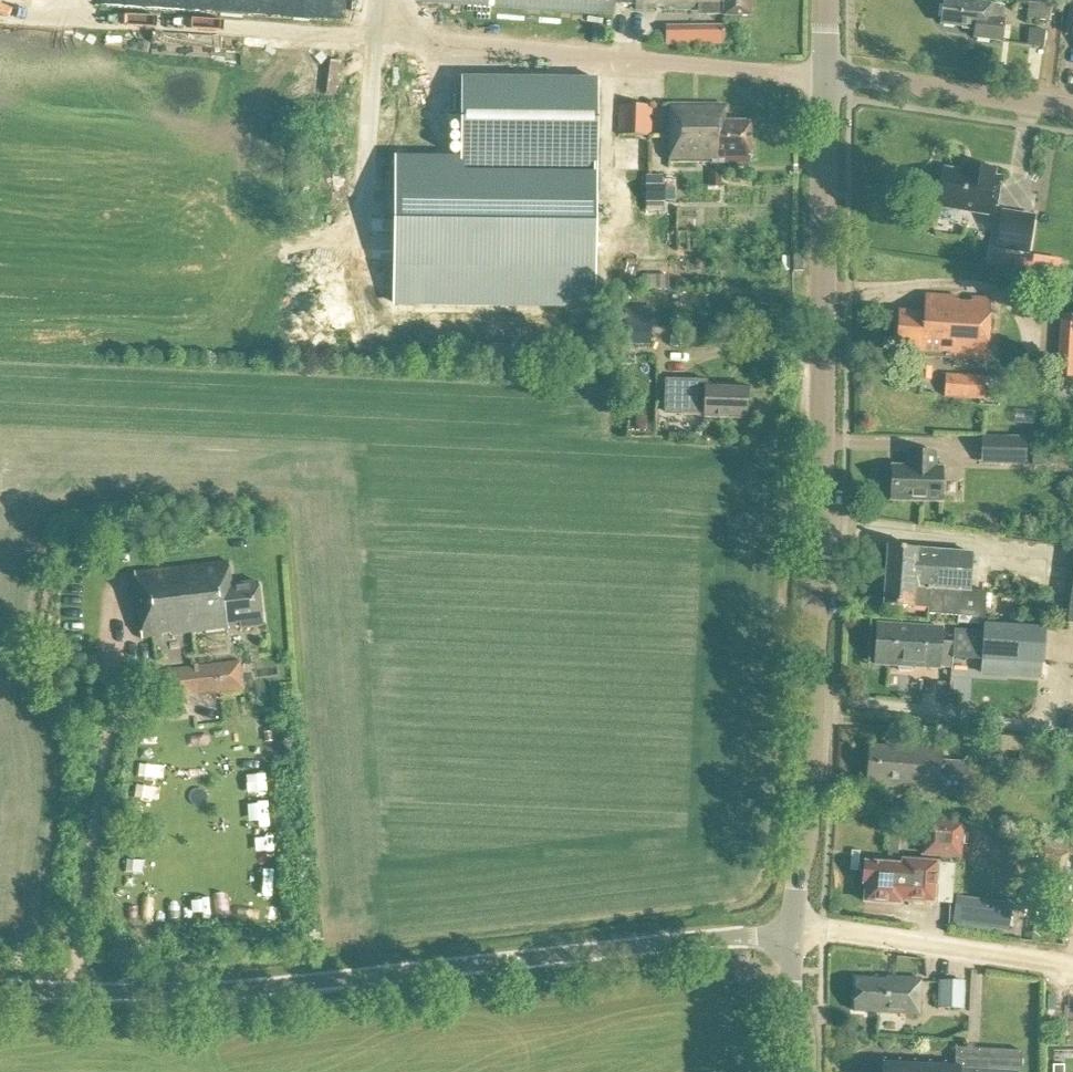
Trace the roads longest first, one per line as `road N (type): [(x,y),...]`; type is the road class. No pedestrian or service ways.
road 1 (tertiary): [(792,931),(816,627),(825,79)]
road 2 (unclassified): [(792,931),(215,992),(0,989)]
road 3 (residential): [(792,931),(1072,971)]
road 4 (unclassified): [(1072,110),(825,79)]
road 5 (tertiary): [(792,1071),(792,931)]

